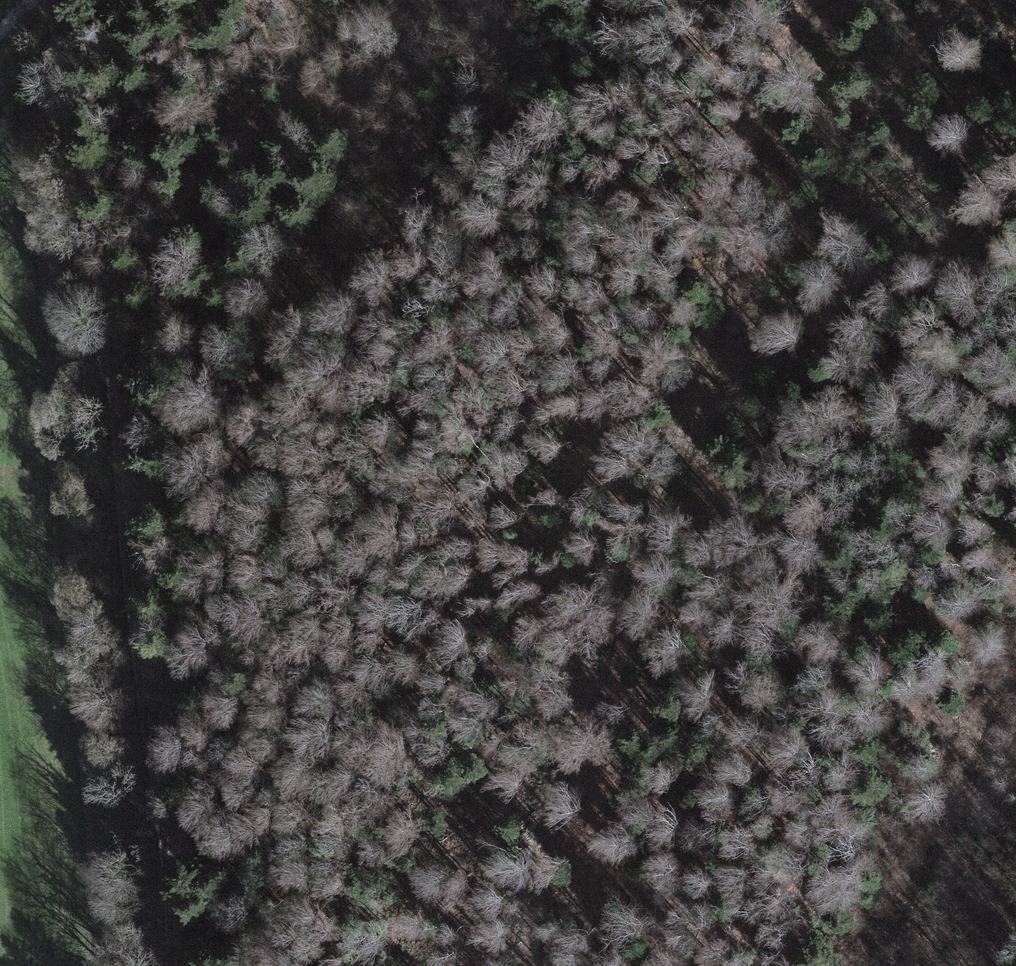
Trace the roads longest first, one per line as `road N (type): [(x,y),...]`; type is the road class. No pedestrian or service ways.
road 1 (track): [(527,965),(533,884),(577,701),(670,483),(698,394),(739,340),(778,315),(938,248),(1015,196)]
road 2 (track): [(80,0),(128,599),(172,965)]
road 3 (track): [(145,725),(175,665),(261,331),(396,53),(443,0)]
road 4 (track): [(698,394),(767,77),(807,0)]
road 5 (track): [(865,965),(1015,694)]

